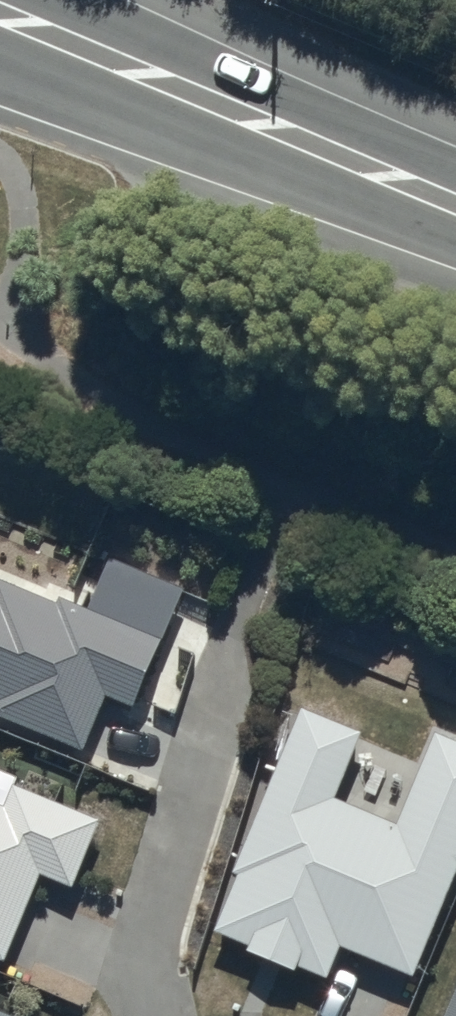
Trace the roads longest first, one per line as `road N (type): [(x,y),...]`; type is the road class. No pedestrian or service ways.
road 1 (trunk): [(455,236),(0,62)]
road 2 (trunk): [(67,0),(455,177)]

